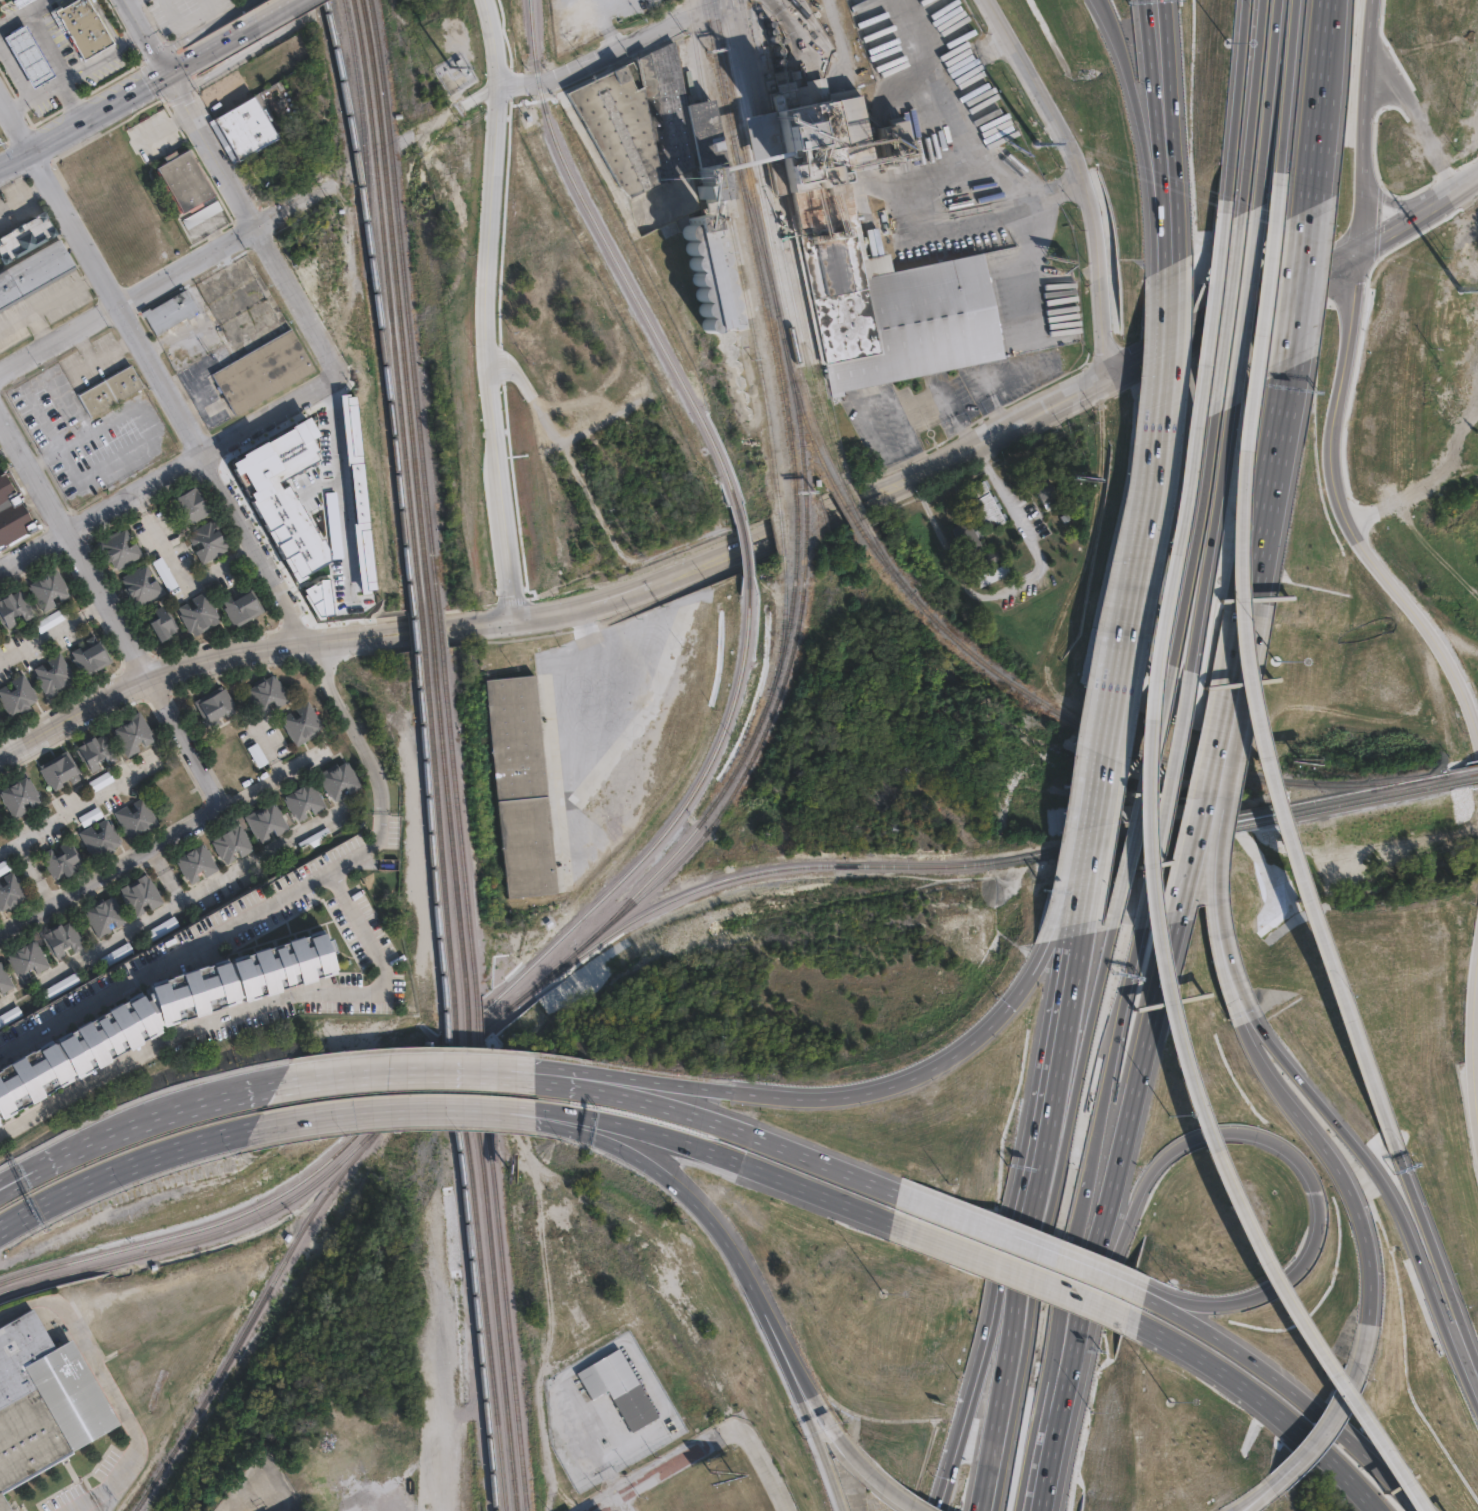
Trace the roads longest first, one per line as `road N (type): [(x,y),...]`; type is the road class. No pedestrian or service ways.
road 1 (motorway): [(1411,1147),(1311,937),(1275,835),(1239,657),(1238,452),(1277,170)]
road 2 (motorway): [(1148,661),(1140,828),(1178,1051),(1212,1153),(1267,1269),(1422,1510)]
road 3 (motorway): [(1058,1440),(1152,1188),(1173,1155),(1204,1136),(1243,1128),(1279,1137),(1308,1158),(1329,1208),(1323,1242),(1298,1273),(1260,1295),(1223,1301),(1157,1281)]
road 4 (secondary): [(0,757),(171,667),(216,655),(312,637),(554,615),(645,591)]
road 5 (residential): [(515,620),(484,353),(498,96),(484,0)]
road 6 (motorway): [(1074,900),(1034,986),(1011,1015),(946,1068),(904,1086),(854,1098),(554,1075)]
road 7 (secondary): [(978,442),(1140,365),(1477,176)]
road 8 (motorway): [(1058,1440),(1191,892)]
road 9 (residential): [(33,150),(312,637)]
road 10 (motorway): [(1477,1385),(1394,1185),(1259,1011),(1226,897)]
road 11 (secondary): [(1362,246),(1331,444),(1335,494),(1365,553),(1456,667),(1477,720)]
road 12 (motorway): [(1076,1023),(933,1510)]
road 13 (residential): [(0,405),(231,807)]
road 14 (motorway): [(1076,1023),(1046,1216),(991,1471)]
road 15 (motorway): [(1221,213),(1148,661)]
road 16 (secondary): [(1113,378),(1104,257),(1087,184),(988,0)]
road 17 (residential): [(0,571),(320,392),(334,382),(337,366)]
road 18 (residential): [(0,373),(344,177)]
road 19 (residential): [(0,936),(328,752)]
road 20 (motorway): [(1017,1510),(1092,1155)]
road 21 (motorway): [(1041,1510),(1092,1155)]
road 22 (motorway): [(589,1123),(682,1184),(727,1232),(770,1308),(804,1395)]
road 23 (motorway): [(1433,1510),(1365,1438),(1191,1311),(1154,1294)]
road 24 (motorway): [(1237,689),(1293,364)]
road 25 (residential): [(176,80),(337,366)]
road 26 (motorway): [(589,1123),(902,1217)]
road 27 (motorway): [(1164,466),(1107,785)]
road 28 (motorway): [(1149,1318),(1273,1395),(1396,1510)]
road 29 (motorway): [(1122,912),(1046,1216)]
road 30 (secondary): [(645,591),(911,475)]
road 31 (motorway): [(1185,679),(1232,393)]
road 32 (motorway): [(0,1230),(89,1185),(265,1131)]
road 33 (motorway): [(286,1084),(208,1100),(20,1176)]
road 34 (motorway): [(1109,0),(1152,154),(1162,273)]
road 35 (motorway): [(1365,1362),(1377,1291),(1369,1217),(1347,1169),(1299,1105)]
road 36 (motorway): [(907,1189),(643,1099)]
road 37 (motorway): [(265,1131),(426,1112),(540,1117)]
road 38 (motorway): [(1213,401),(1163,672)]
road 39 (motorway): [(902,1217),(1149,1318)]
road 40 (motorway): [(539,1073),(417,1068),(286,1084)]
road 41 (motorway): [(1092,1155),(1143,909)]
road 42 (secondary): [(1362,246),(1368,0)]
road 43 (motorway): [(1163,672),(1122,912)]
road 44 (residential): [(498,92),(719,0)]
road 45 (motorway): [(1154,1294),(937,1201)]
road 46 (motorway): [(1157,1281),(937,1201)]
road 47 (motorway): [(1143,909),(1185,679)]
road 48 (motorway): [(1299,1105),(1253,1032),(1217,897)]
road 49 (motorway): [(1241,0),(1221,213)]
road 50 (motorway): [(1261,0),(1239,211)]
road 51 (motorway): [(1255,206),(1276,0)]
road 52 (motorway): [(1180,260),(1164,466)]
road 53 (motorway): [(1162,273),(1164,466)]
road 54 (motorway): [(1477,1328),(1411,1147)]
road 55 (motorway): [(1239,211),(1213,401)]
road 56 (motorway): [(1166,69),(1180,260)]
road 57 (motorway): [(1232,393),(1255,206)]
road 58 (motorway): [(1191,892),(1232,716)]
road 59 (motorway): [(1277,170),(1295,0)]
road 60 (residential): [(582,1510),(733,1430)]
road 61 (motorway): [(1293,364),(1318,200)]
road 62 (primary): [(33,150),(176,80)]
road 63 (motorway): [(804,1395),(911,1503)]
road 64 (motorway): [(1283,1477),(1341,1411),(1365,1362)]
road 65 (motorway): [(1098,901),(1076,1023)]
road 66 (motorway): [(804,1395),(843,1510)]
road 67 (motorway): [(1222,837),(1232,716)]

